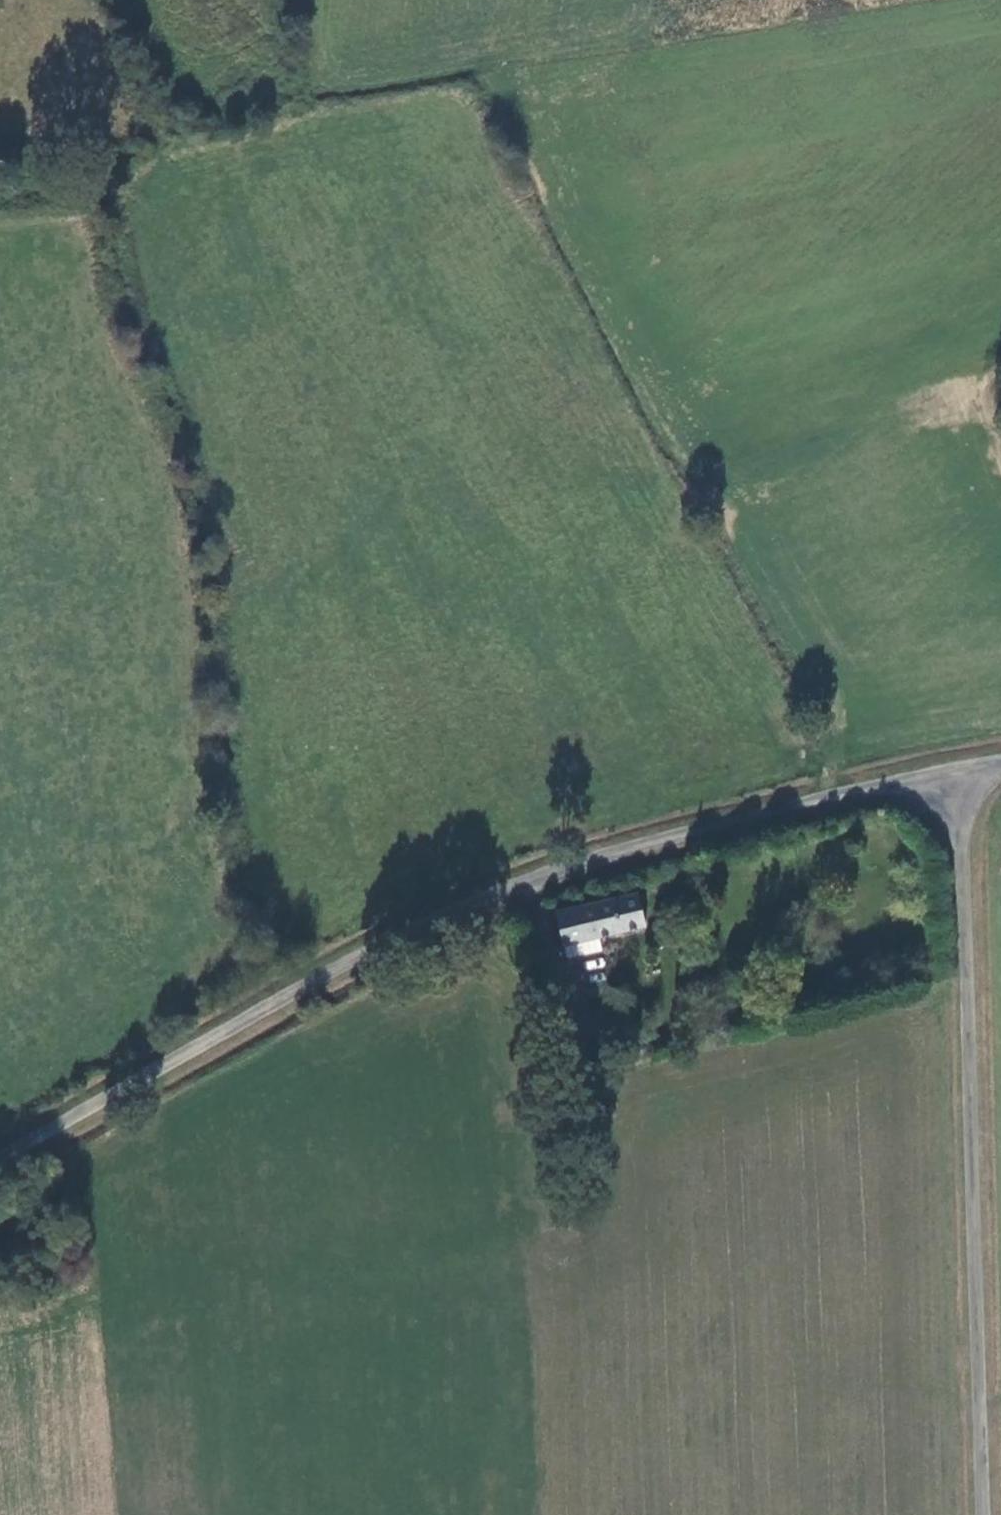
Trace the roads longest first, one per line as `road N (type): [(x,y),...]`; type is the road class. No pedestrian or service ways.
road 1 (unclassified): [(969,765),(638,841),(395,934),(0,1158)]
road 2 (unclassified): [(969,765),(987,1514)]

